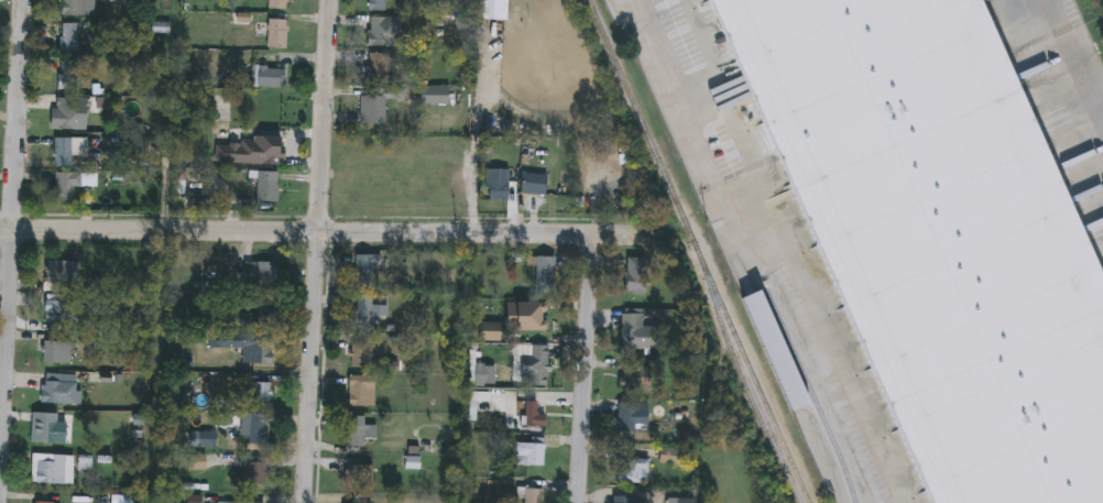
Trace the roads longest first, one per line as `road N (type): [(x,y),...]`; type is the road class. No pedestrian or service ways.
road 1 (residential): [(0,229),(605,237)]
road 2 (residential): [(303,502),(329,0)]
road 3 (residential): [(0,448),(24,0)]
road 4 (residential): [(592,502),(605,237)]

